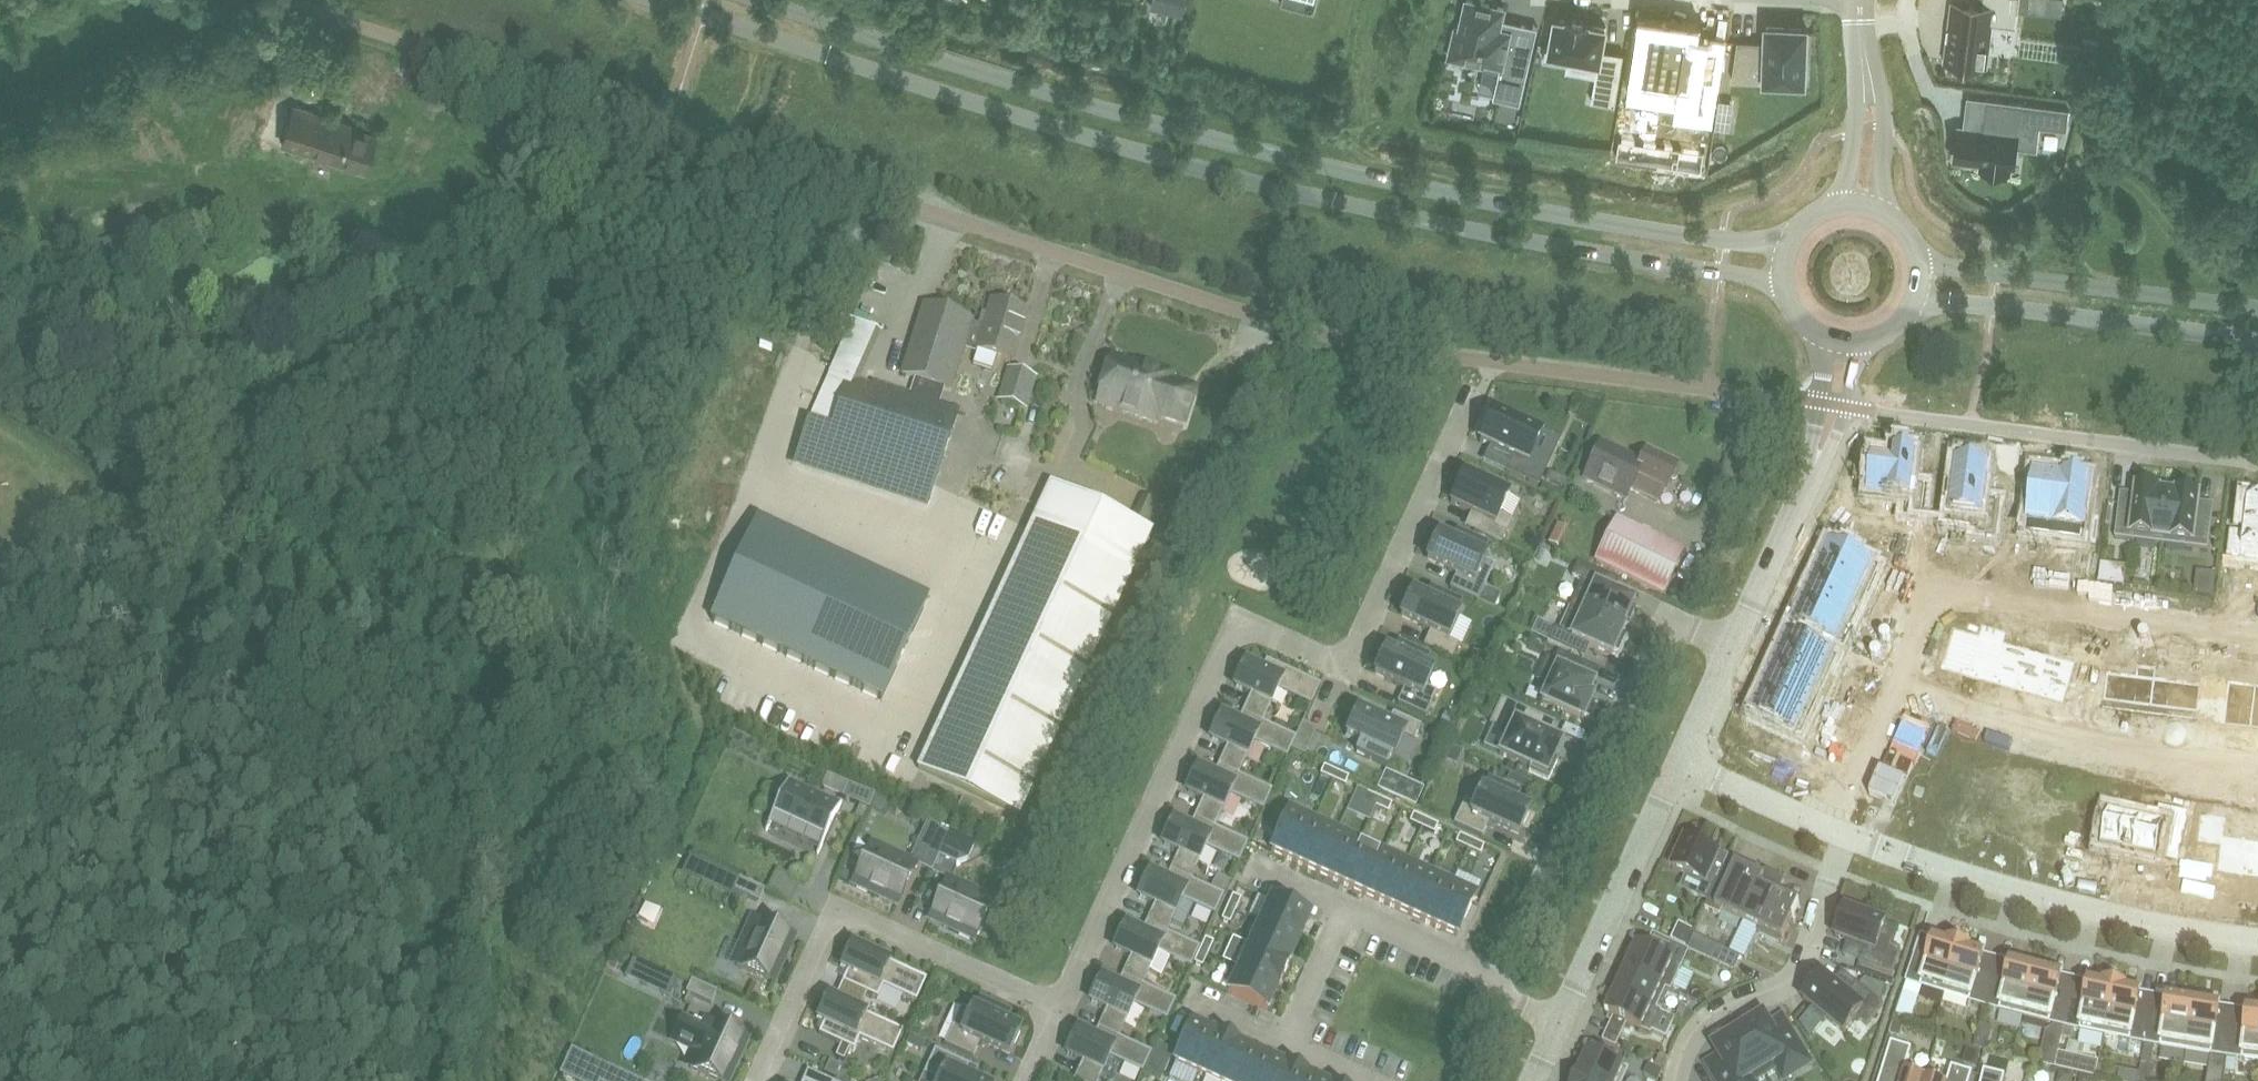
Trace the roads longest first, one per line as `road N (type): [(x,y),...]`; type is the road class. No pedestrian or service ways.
road 1 (unclassified): [(270,0),(1268,322),(1343,342),(1494,362)]
road 2 (tertiary): [(652,0),(1220,175),(1491,235),(1786,287)]
road 3 (tertiary): [(1791,245),(1621,227),(1376,178),(1114,112),(760,0)]
road 4 (residential): [(1061,1009),(1232,637),(1251,627),(1332,663),(1350,659),(1477,390)]
road 5 (residential): [(1731,644),(1675,627),(1651,649),(1495,976)]
road 6 (residential): [(1834,406),(2257,459)]
road 7 (residential): [(1061,1009),(866,921),(847,920),(830,929),(759,1080)]
road 8 (residential): [(1873,844),(2084,909),(2257,941)]
road 9 (tertiary): [(1913,301),(2257,340)]
road 10 (residential): [(1494,362),(1834,406)]
road 11 (tertiary): [(2257,309),(1918,265)]
road 12 (residential): [(1938,697),(2086,739),(2257,762)]
road 13 (residential): [(1675,1080),(1704,1020),(1797,975),(1851,835)]
road 14 (residential): [(1558,1023),(1678,761)]
road 15 (residential): [(1834,406),(1747,610)]
road 16 (residential): [(1882,214),(1885,129),(1860,1)]
road 17 (residential): [(1747,610),(1938,697)]
road 18 (residential): [(1860,1),(1852,18),(1846,208)]
road 19 (residential): [(1678,761),(1851,835)]
road 20 (residential): [(1495,976),(1344,908)]
road 21 (residential): [(1873,844),(1938,697)]
road 22 (residential): [(1344,908),(1282,1042)]
road 23 (residential): [(1731,644),(1678,761)]

